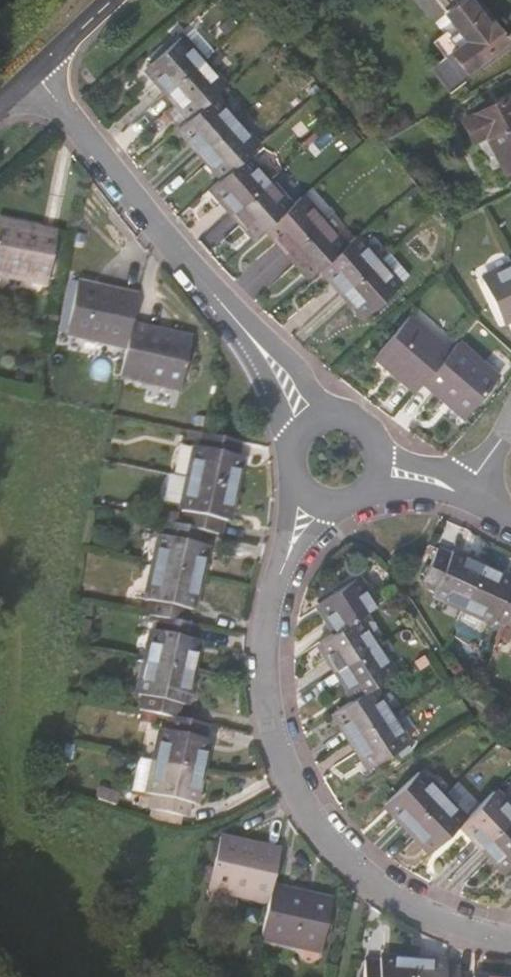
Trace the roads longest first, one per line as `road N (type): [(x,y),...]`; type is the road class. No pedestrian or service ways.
road 1 (residential): [(510,947),(394,895),(343,853),(292,780),(270,694),(285,560),(316,502)]
road 2 (residential): [(35,77),(309,422)]

